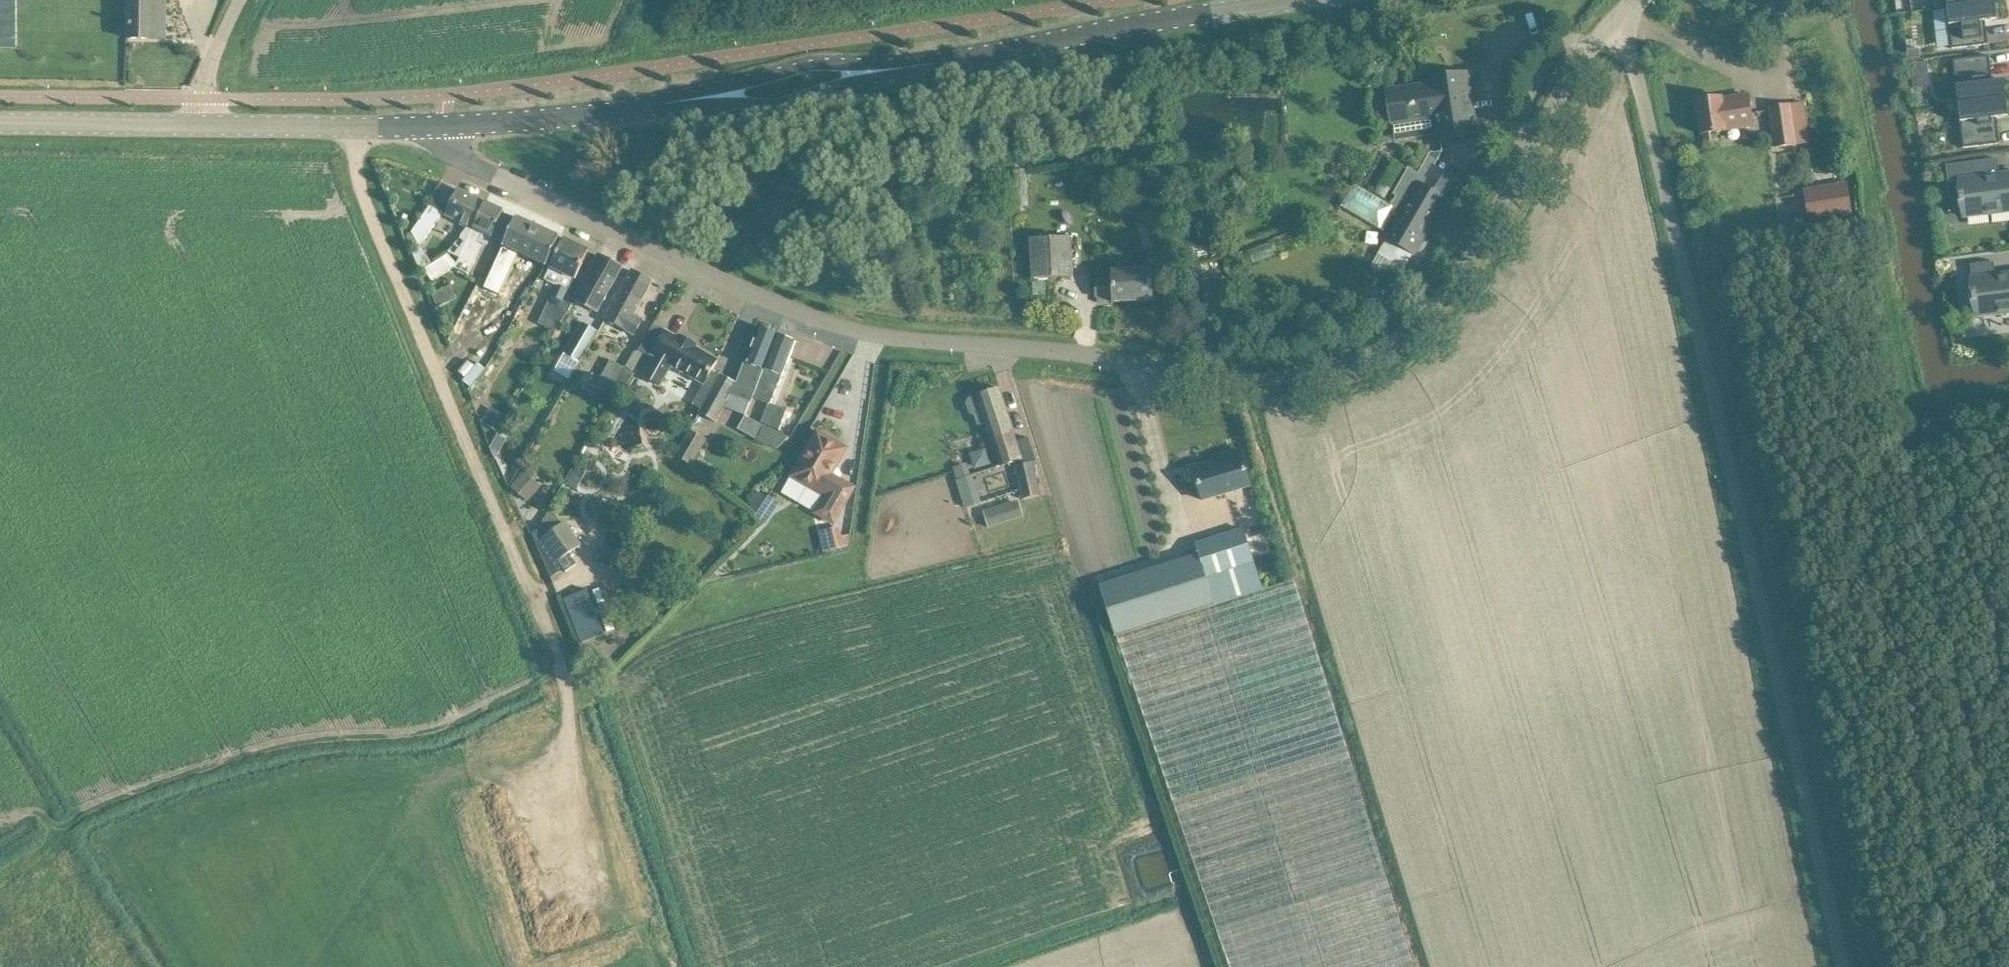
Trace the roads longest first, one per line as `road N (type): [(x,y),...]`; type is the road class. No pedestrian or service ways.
road 1 (residential): [(443,125),(451,151),(538,198),(769,302),(851,329),(1226,378),(1309,374),(1373,352),(1415,326),(1463,267),(1586,49),(1623,18)]
road 2 (unclassified): [(1842,966),(1623,18)]
road 3 (track): [(561,687),(351,178),(350,126)]
road 4 (tertiary): [(895,68),(1315,0)]
road 5 (tertiary): [(443,125),(698,98)]
road 6 (tertiary): [(202,124),(443,125)]
road 7 (tertiary): [(698,98),(789,101),(895,68)]
road 8 (tertiary): [(895,68),(813,64),(698,98)]
road 9 (tertiary): [(0,124),(202,124)]
road 10 (unclassified): [(202,124),(219,31),(236,0)]

